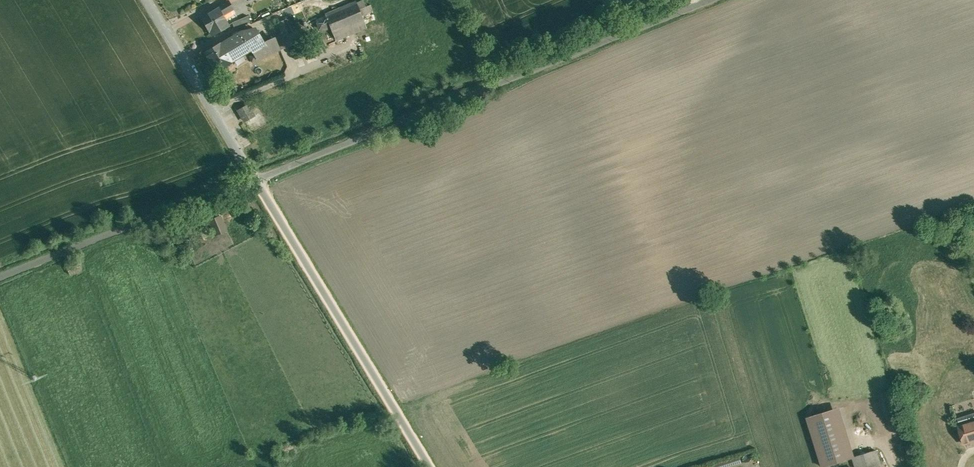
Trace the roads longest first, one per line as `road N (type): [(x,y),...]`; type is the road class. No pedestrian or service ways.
road 1 (unclassified): [(255,178),(712,0)]
road 2 (unclassified): [(255,178),(430,466)]
road 3 (residential): [(255,178),(0,278)]
road 4 (unclassified): [(148,0),(255,178)]

